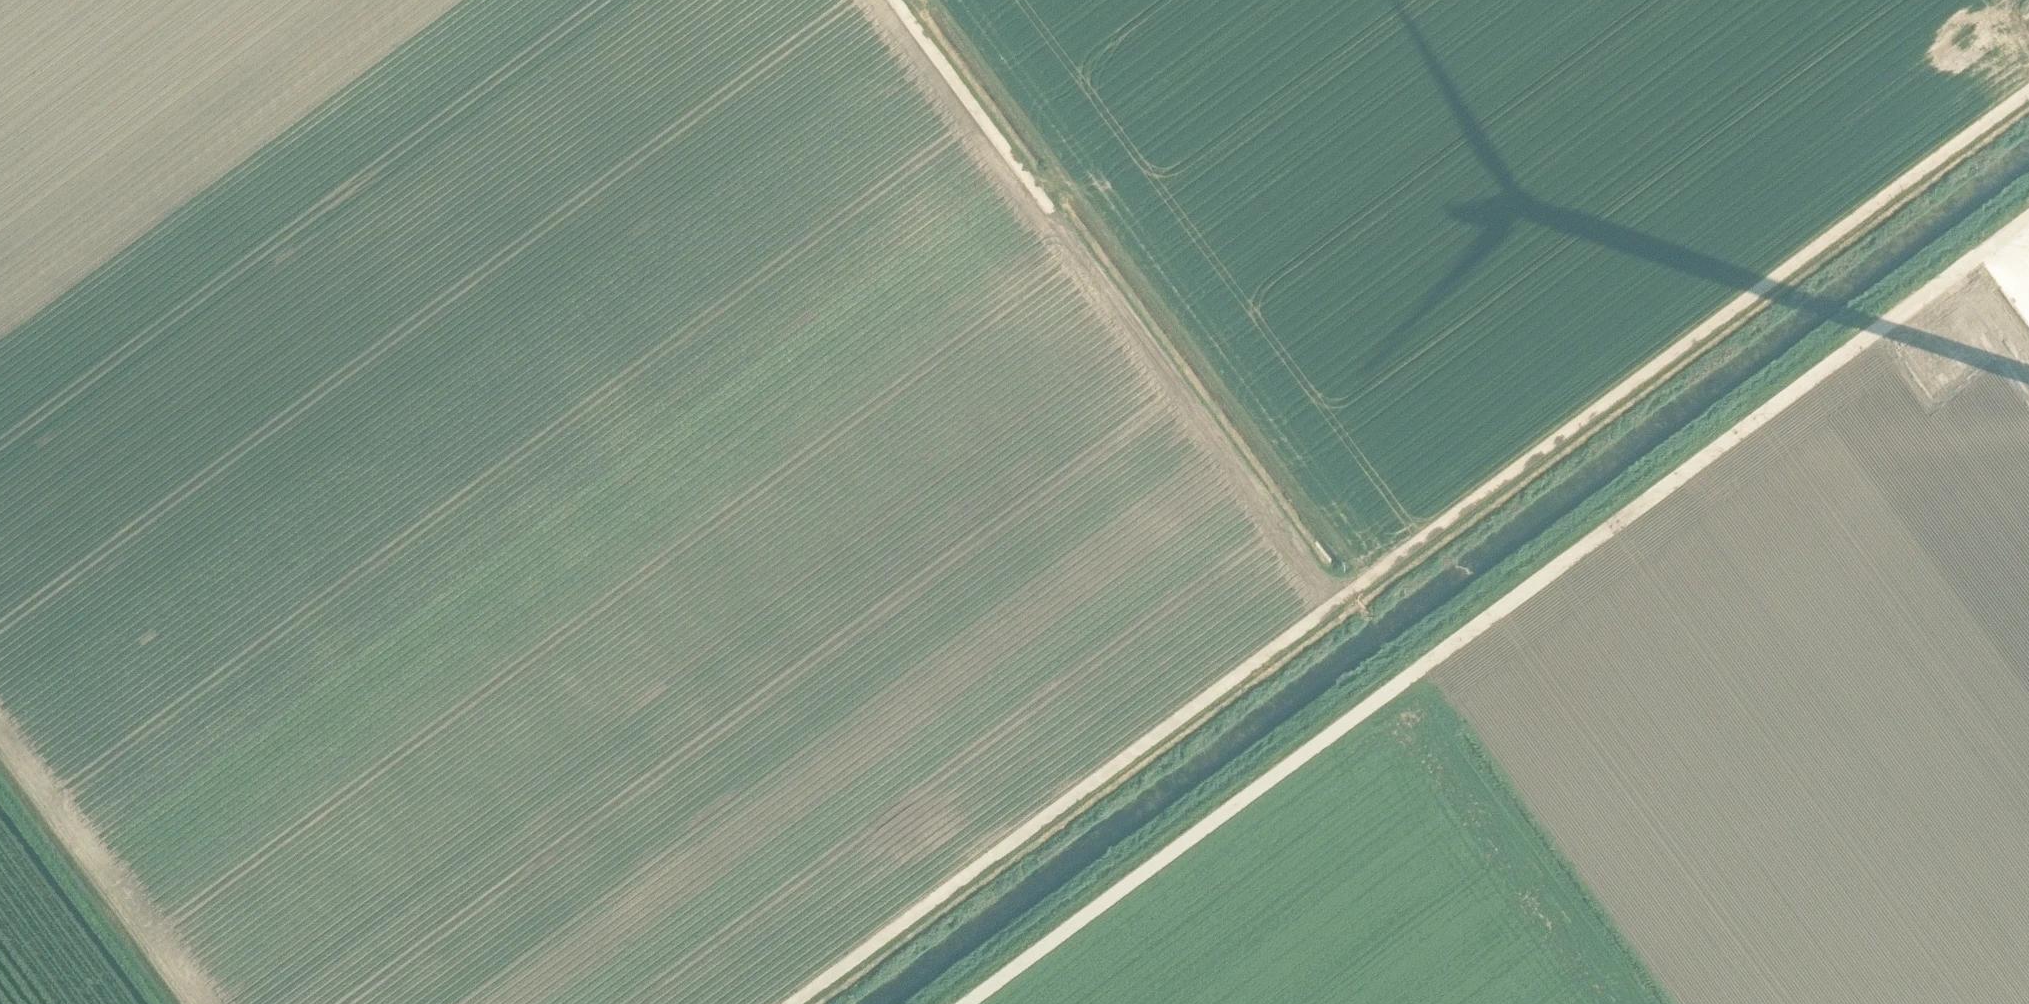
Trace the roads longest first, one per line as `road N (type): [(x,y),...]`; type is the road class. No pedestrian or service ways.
road 1 (track): [(2028,92),(788,1003)]

